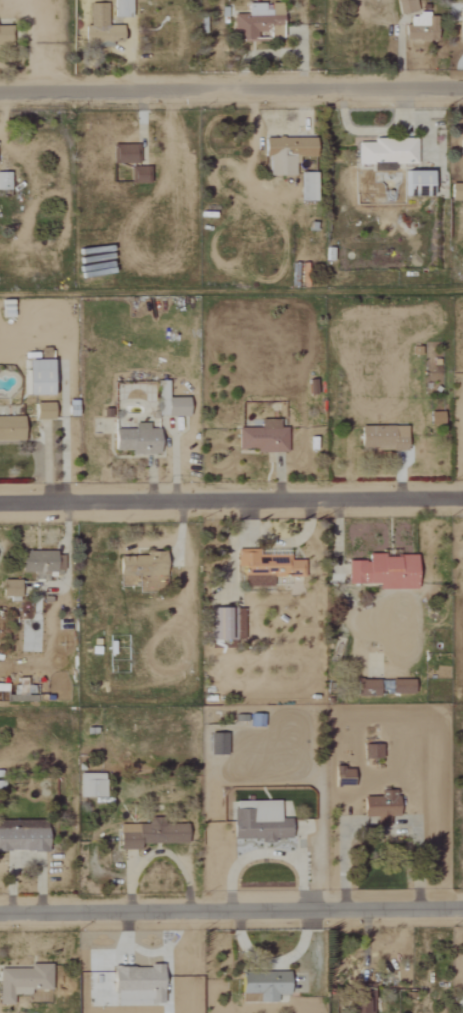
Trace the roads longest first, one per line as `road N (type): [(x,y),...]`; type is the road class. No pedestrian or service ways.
road 1 (residential): [(0,506),(462,500)]
road 2 (residential): [(0,94),(462,89)]
road 3 (residential): [(0,915),(462,910)]

